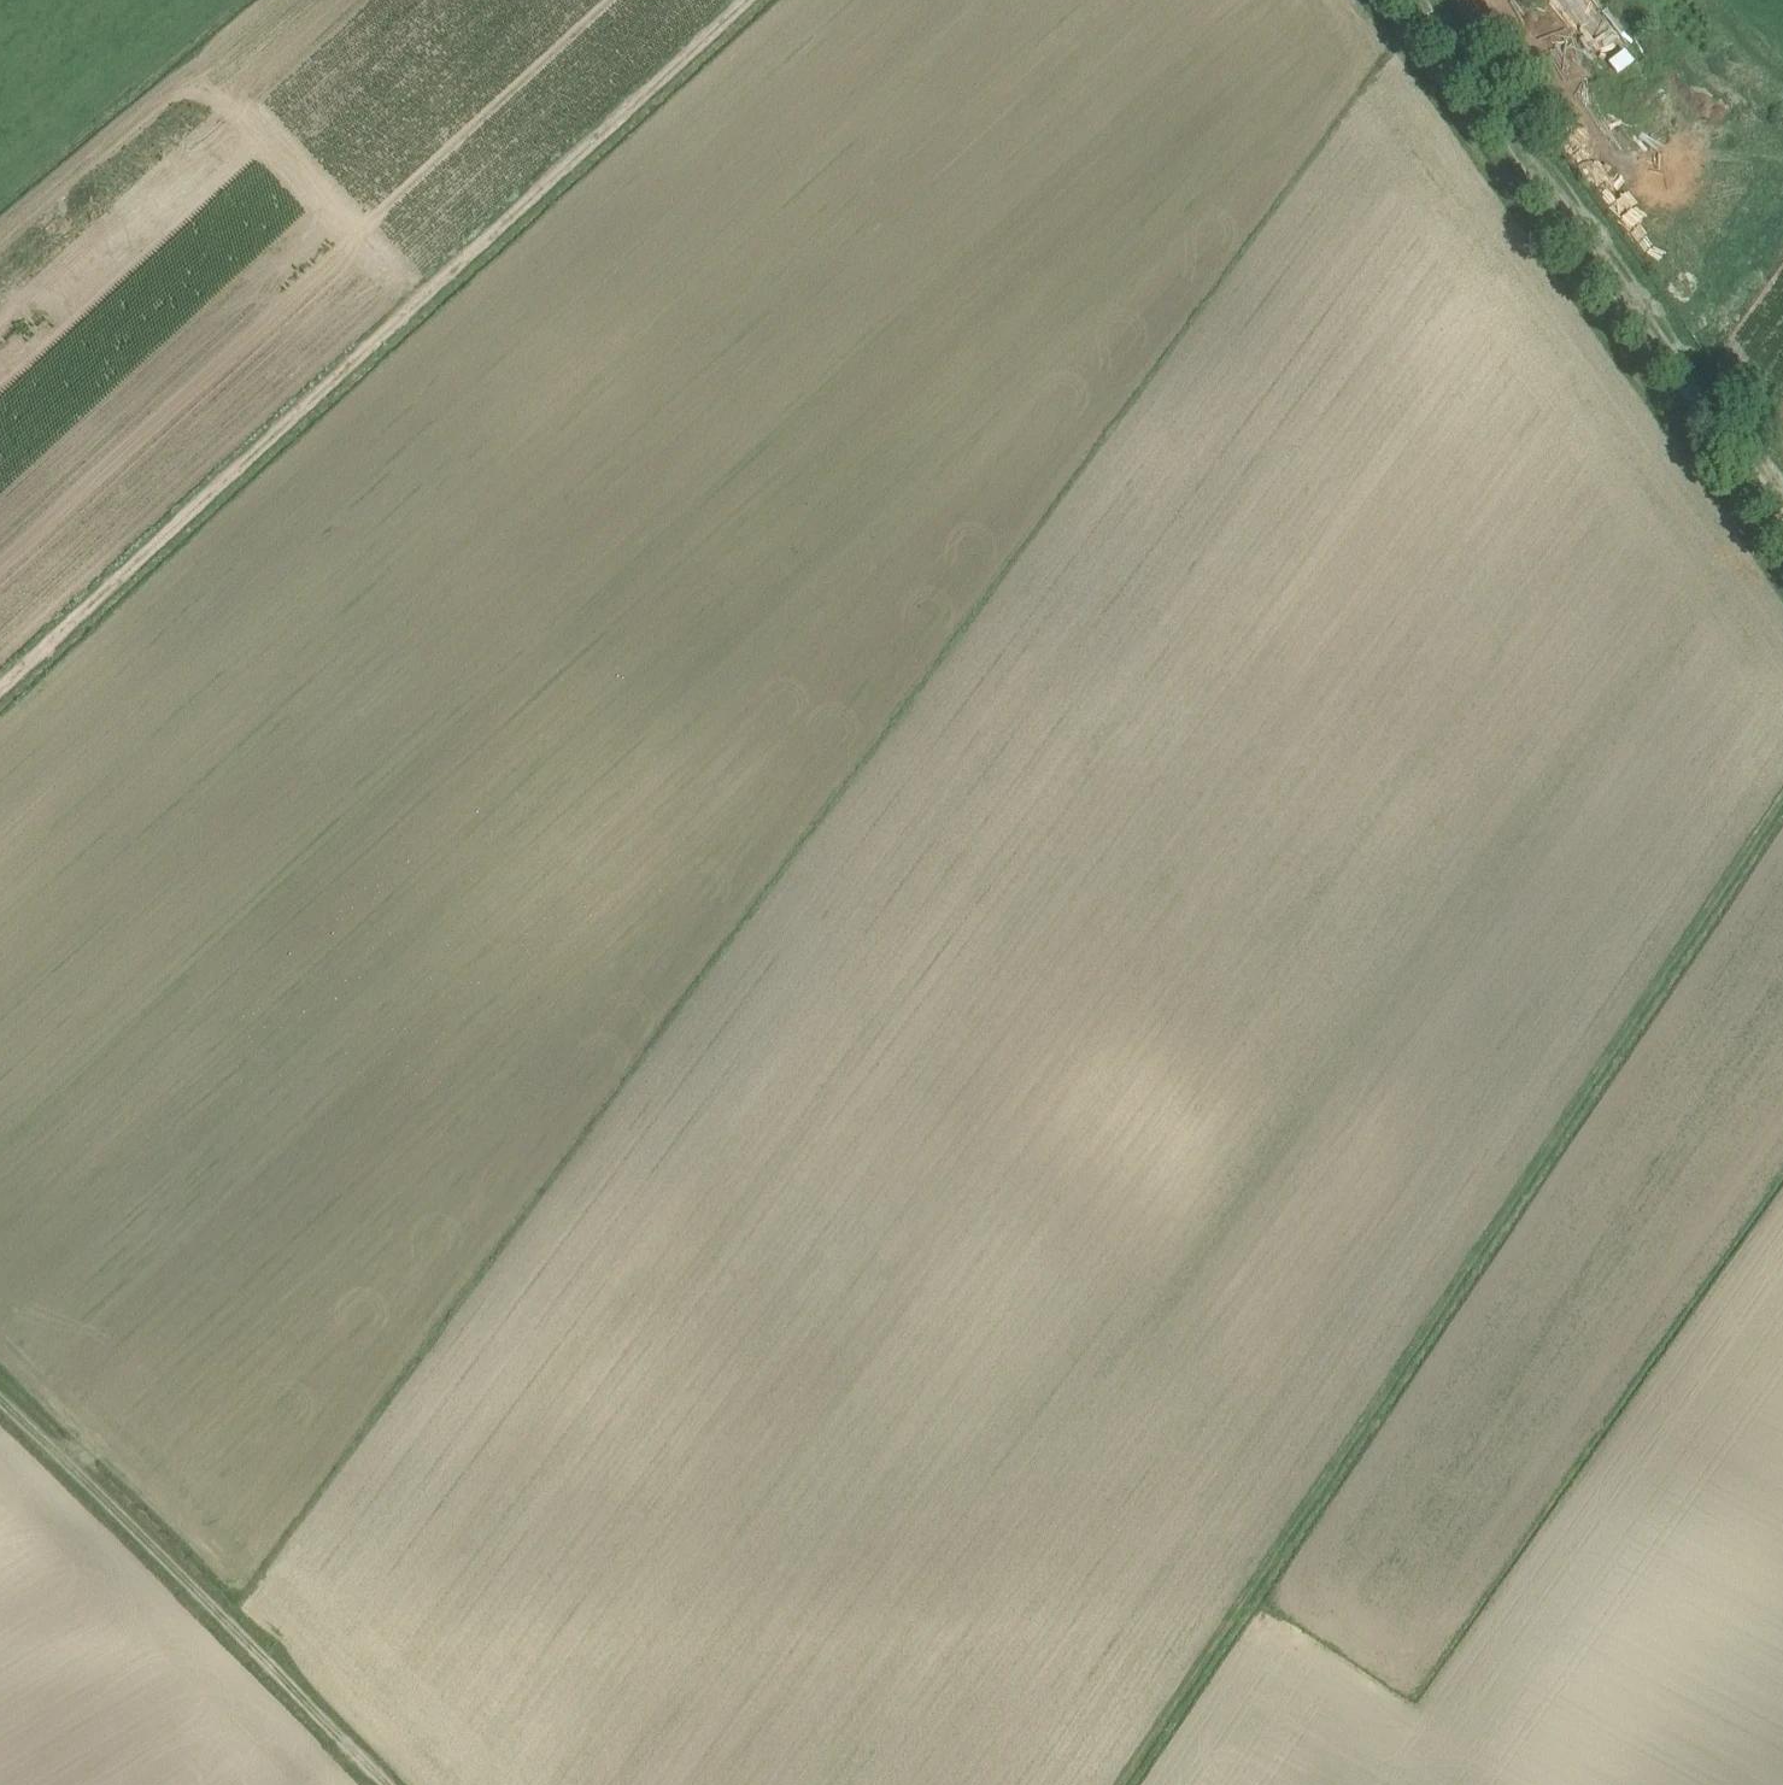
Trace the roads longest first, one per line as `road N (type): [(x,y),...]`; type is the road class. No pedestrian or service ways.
road 1 (track): [(0,677),(747,0)]
road 2 (track): [(1782,539),(1407,0)]
road 3 (track): [(388,1784),(0,1387)]

